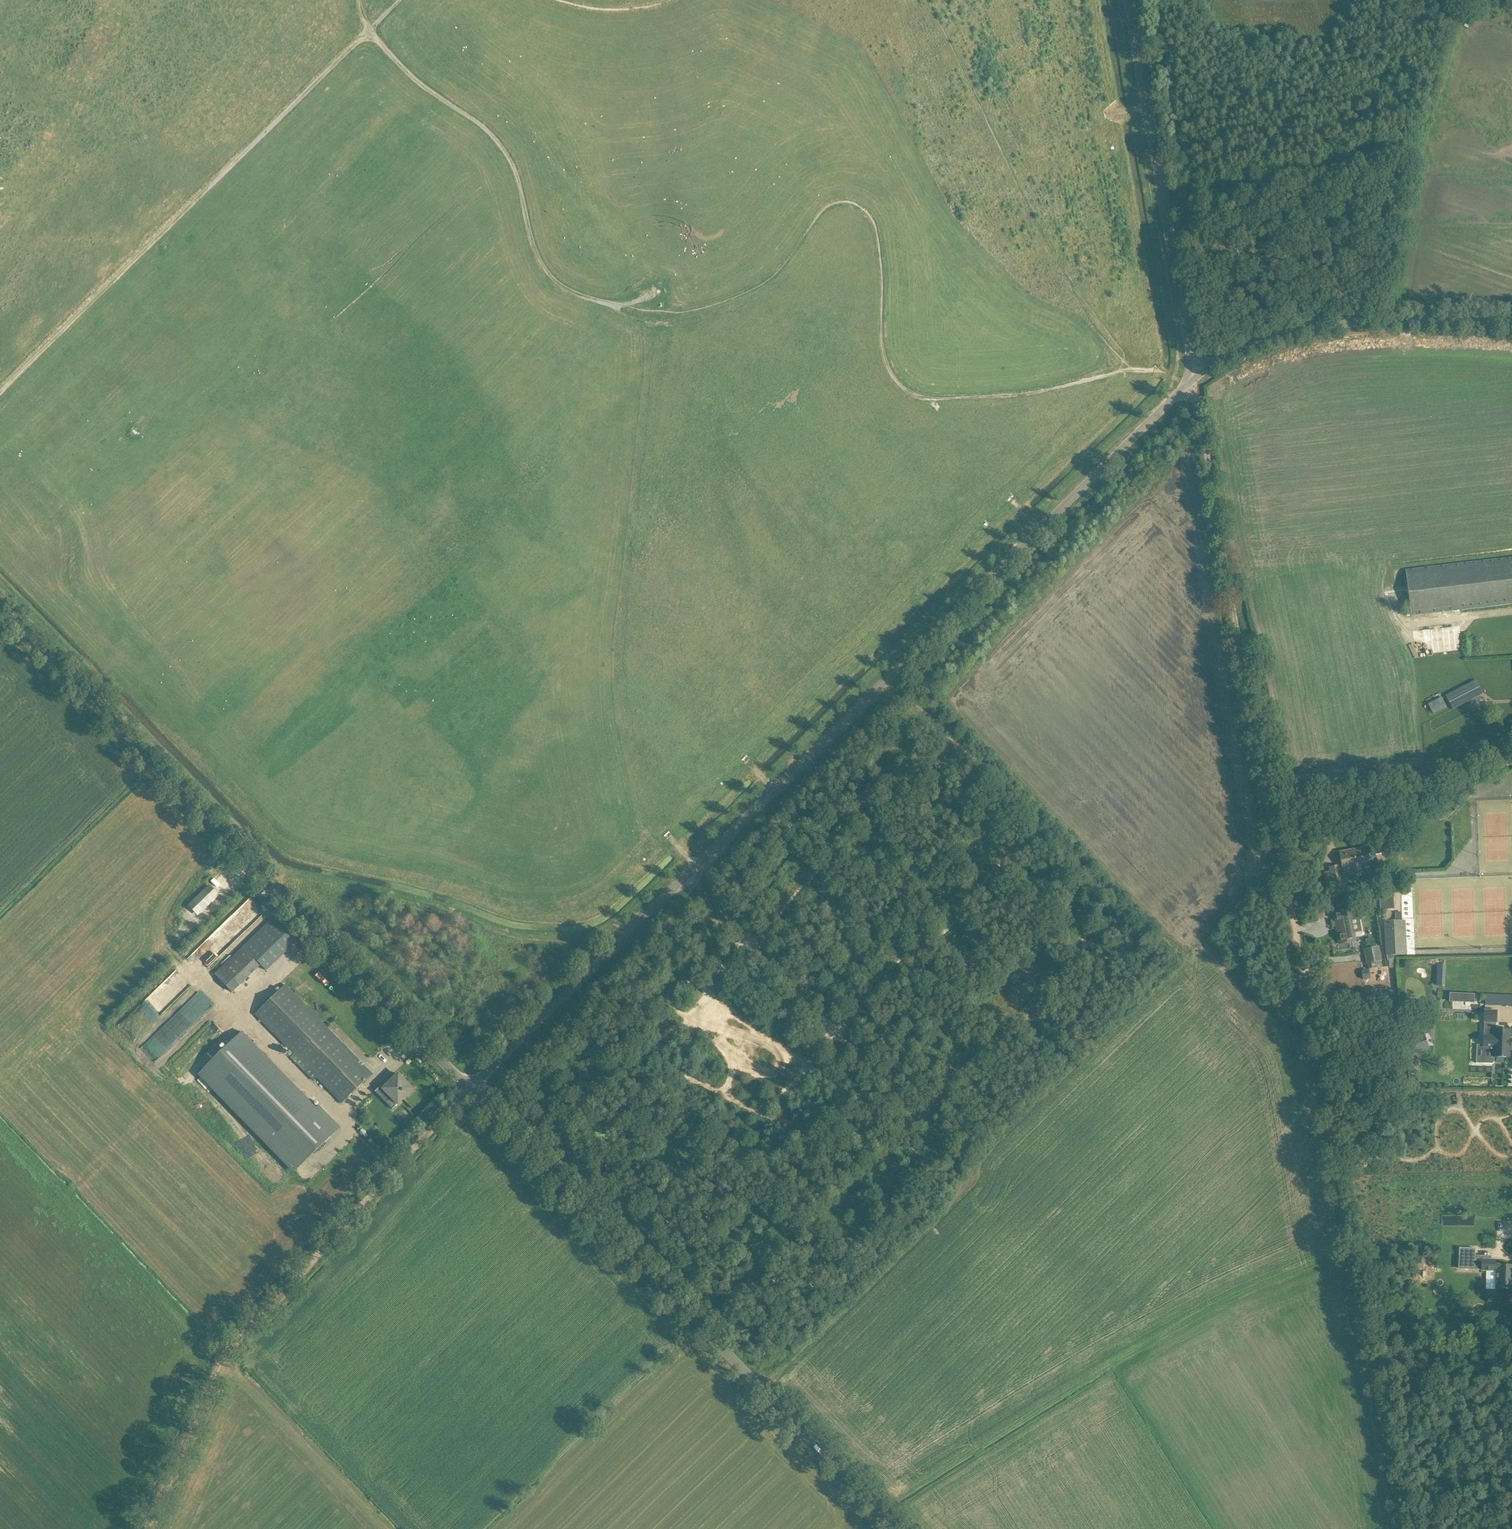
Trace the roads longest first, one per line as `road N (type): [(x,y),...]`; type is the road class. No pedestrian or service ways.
road 1 (track): [(1397,1528),(1195,374)]
road 2 (unclassified): [(471,1087),(1195,374)]
road 3 (unclassified): [(471,1087),(182,813),(0,616)]
road 4 (unclassified): [(899,1528),(471,1087)]
road 5 (track): [(471,1087),(224,1360),(148,1528)]
road 6 (unclassified): [(1195,374),(1127,0)]
road 7 (unclassified): [(1195,374),(1312,328),(1511,323)]
road 8 (track): [(1511,763),(1433,794),(1271,807)]

